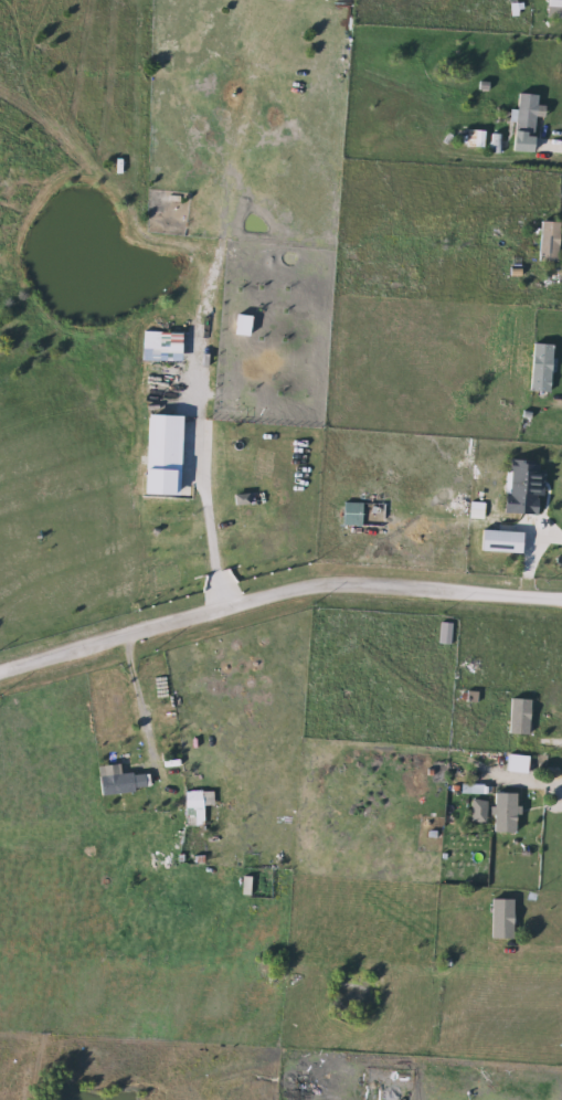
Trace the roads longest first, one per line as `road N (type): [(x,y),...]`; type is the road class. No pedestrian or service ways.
road 1 (residential): [(561,608),(298,589),(0,677)]

